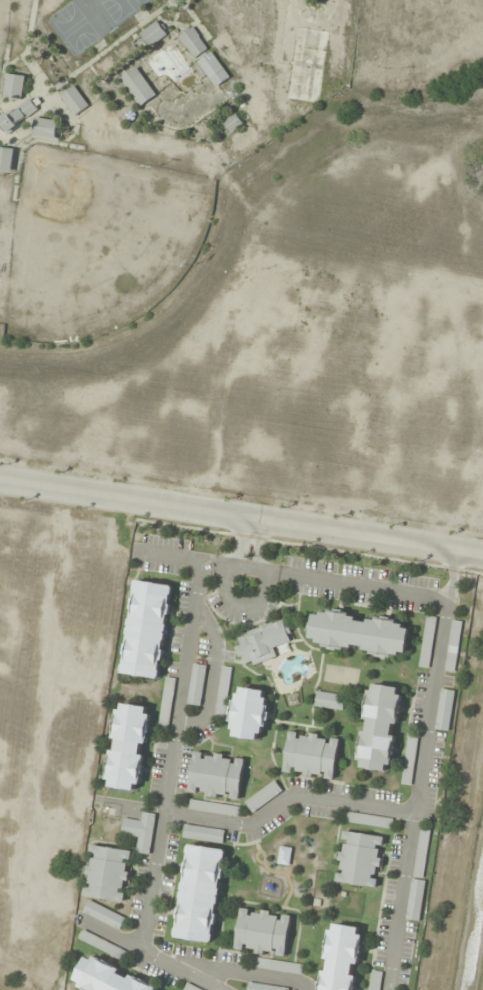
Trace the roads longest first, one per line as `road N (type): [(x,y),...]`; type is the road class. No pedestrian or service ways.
road 1 (residential): [(0,478),(482,555)]

